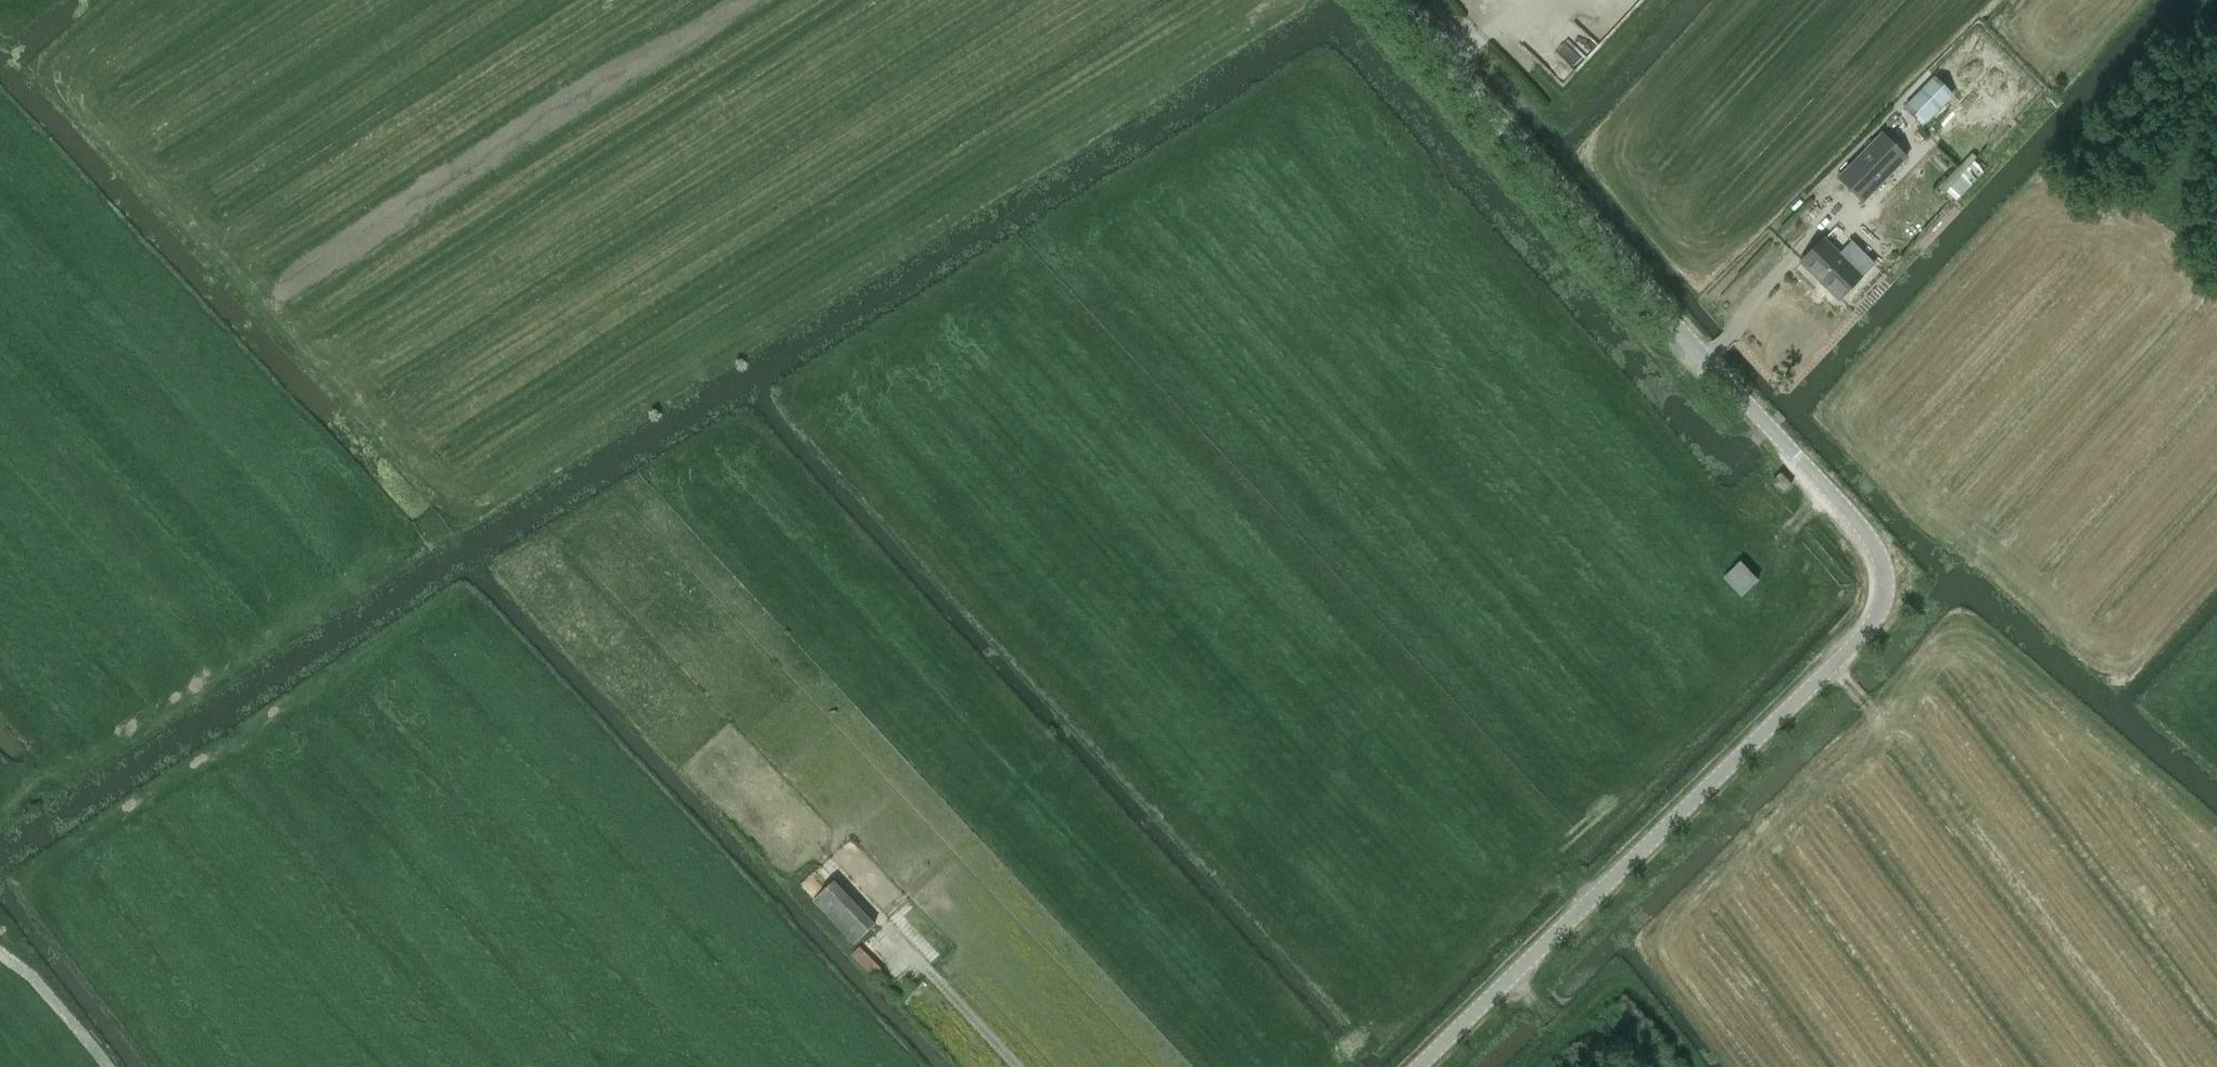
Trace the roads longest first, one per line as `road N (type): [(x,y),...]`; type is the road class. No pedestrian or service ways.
road 1 (unclassified): [(1418,1066),(1871,631),(1884,588),(1874,552),(1858,533),(1546,166),(1389,0)]

